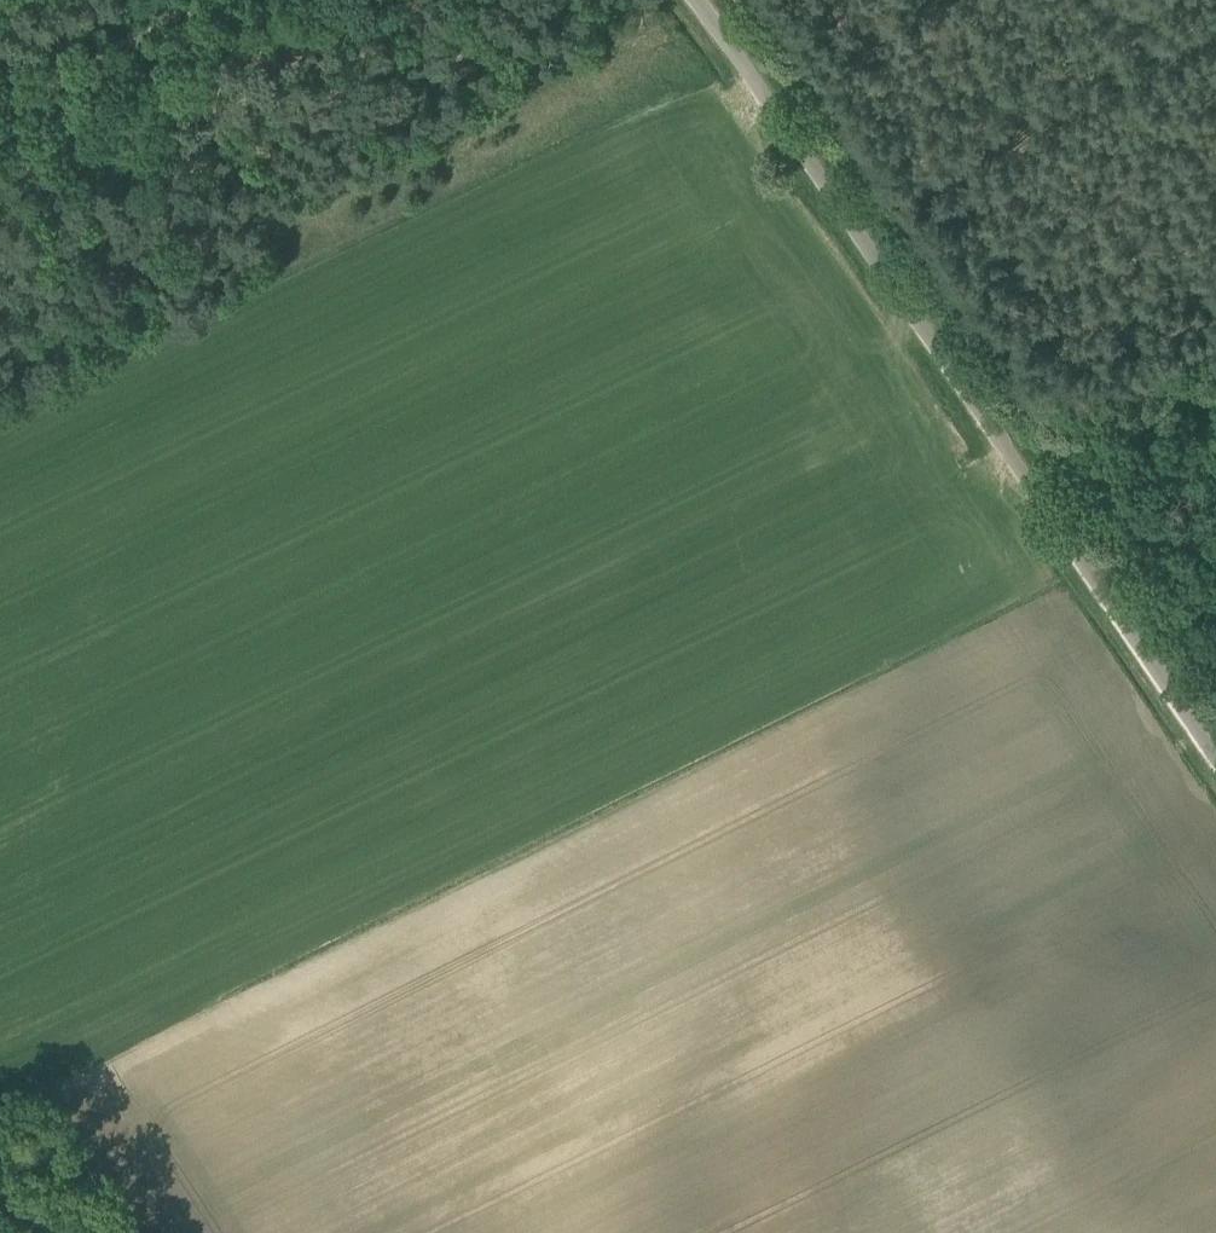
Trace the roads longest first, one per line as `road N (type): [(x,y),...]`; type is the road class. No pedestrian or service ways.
road 1 (unclassified): [(1215,754),(698,0)]
road 2 (track): [(226,0),(0,113)]

